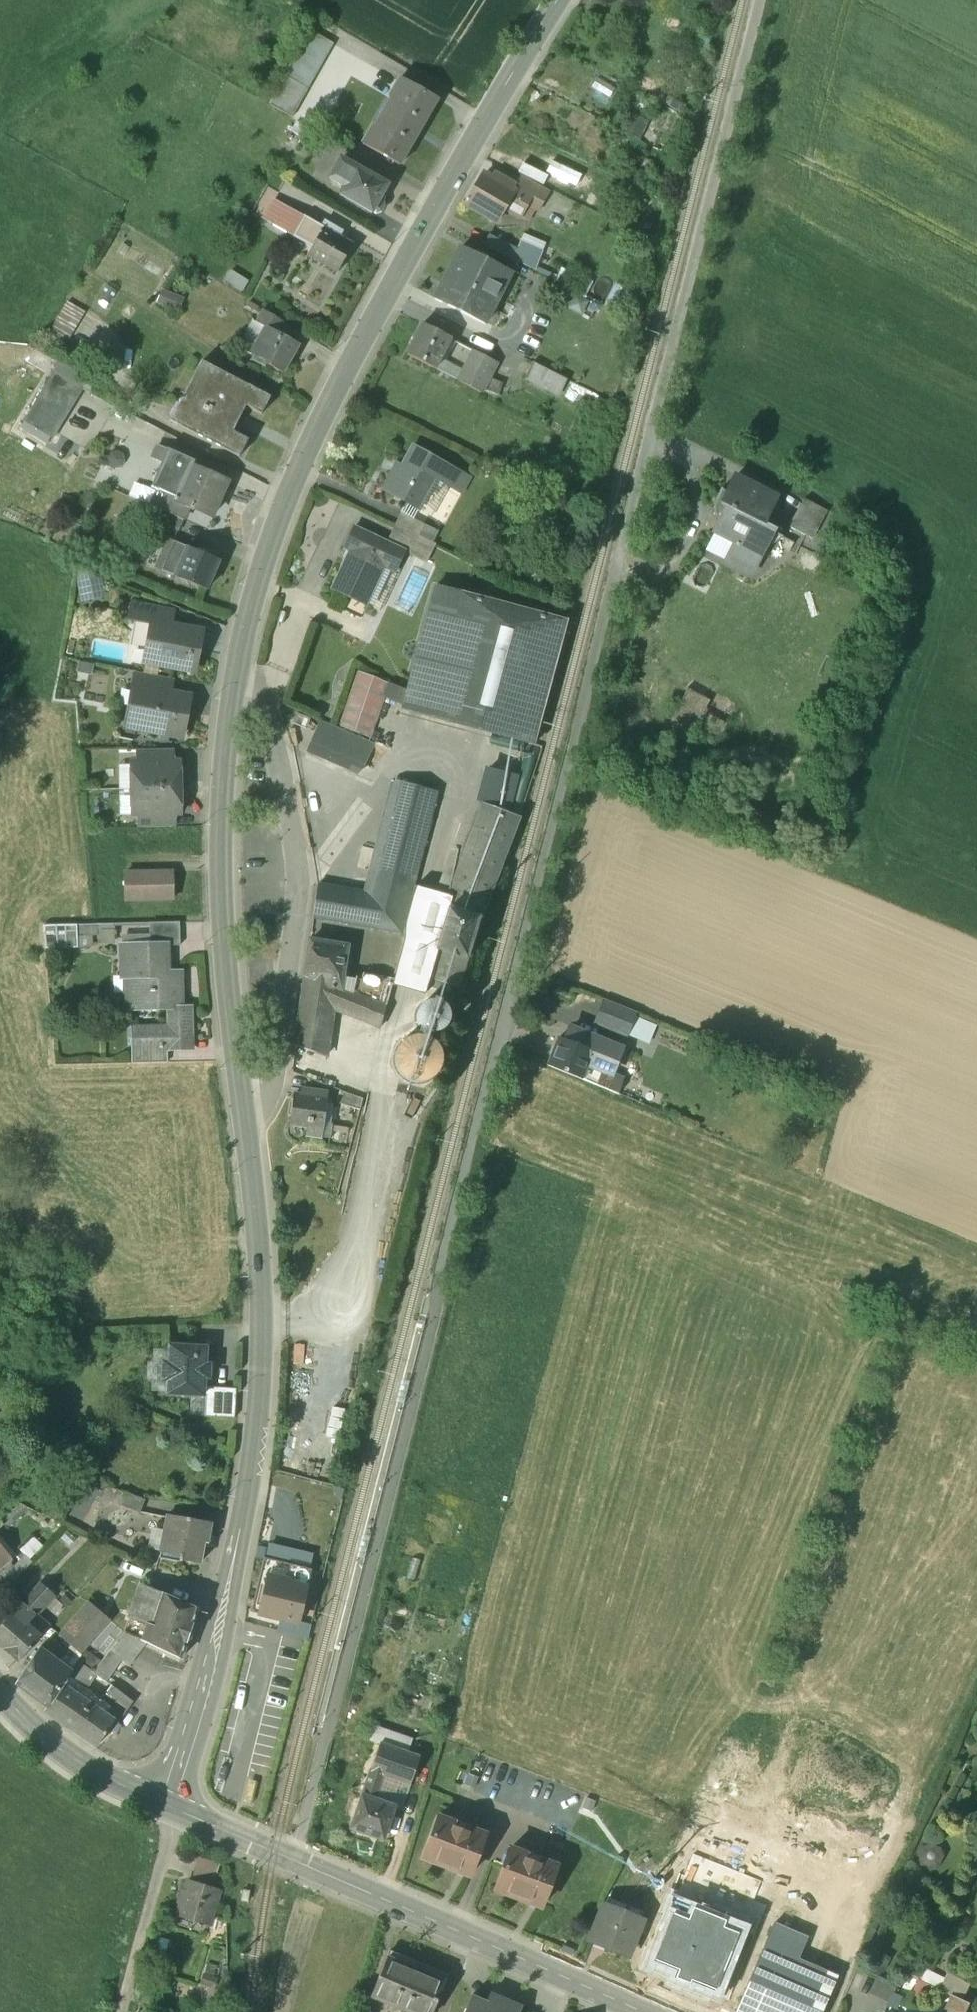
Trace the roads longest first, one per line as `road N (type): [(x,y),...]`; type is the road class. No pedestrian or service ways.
road 1 (tertiary): [(178,1810),(257,1425),(259,1245),(224,955),(221,849),(245,629),(310,443),(478,132),(561,0)]
road 2 (residential): [(760,0),(497,1045)]
road 3 (residential): [(297,1860),(497,1045)]
road 4 (secondary): [(641,2011),(297,1860)]
road 5 (secondary): [(178,1810),(68,1754),(0,1690)]
road 6 (track): [(123,2011),(178,1810)]
road 7 (secondary): [(297,1860),(178,1810)]

